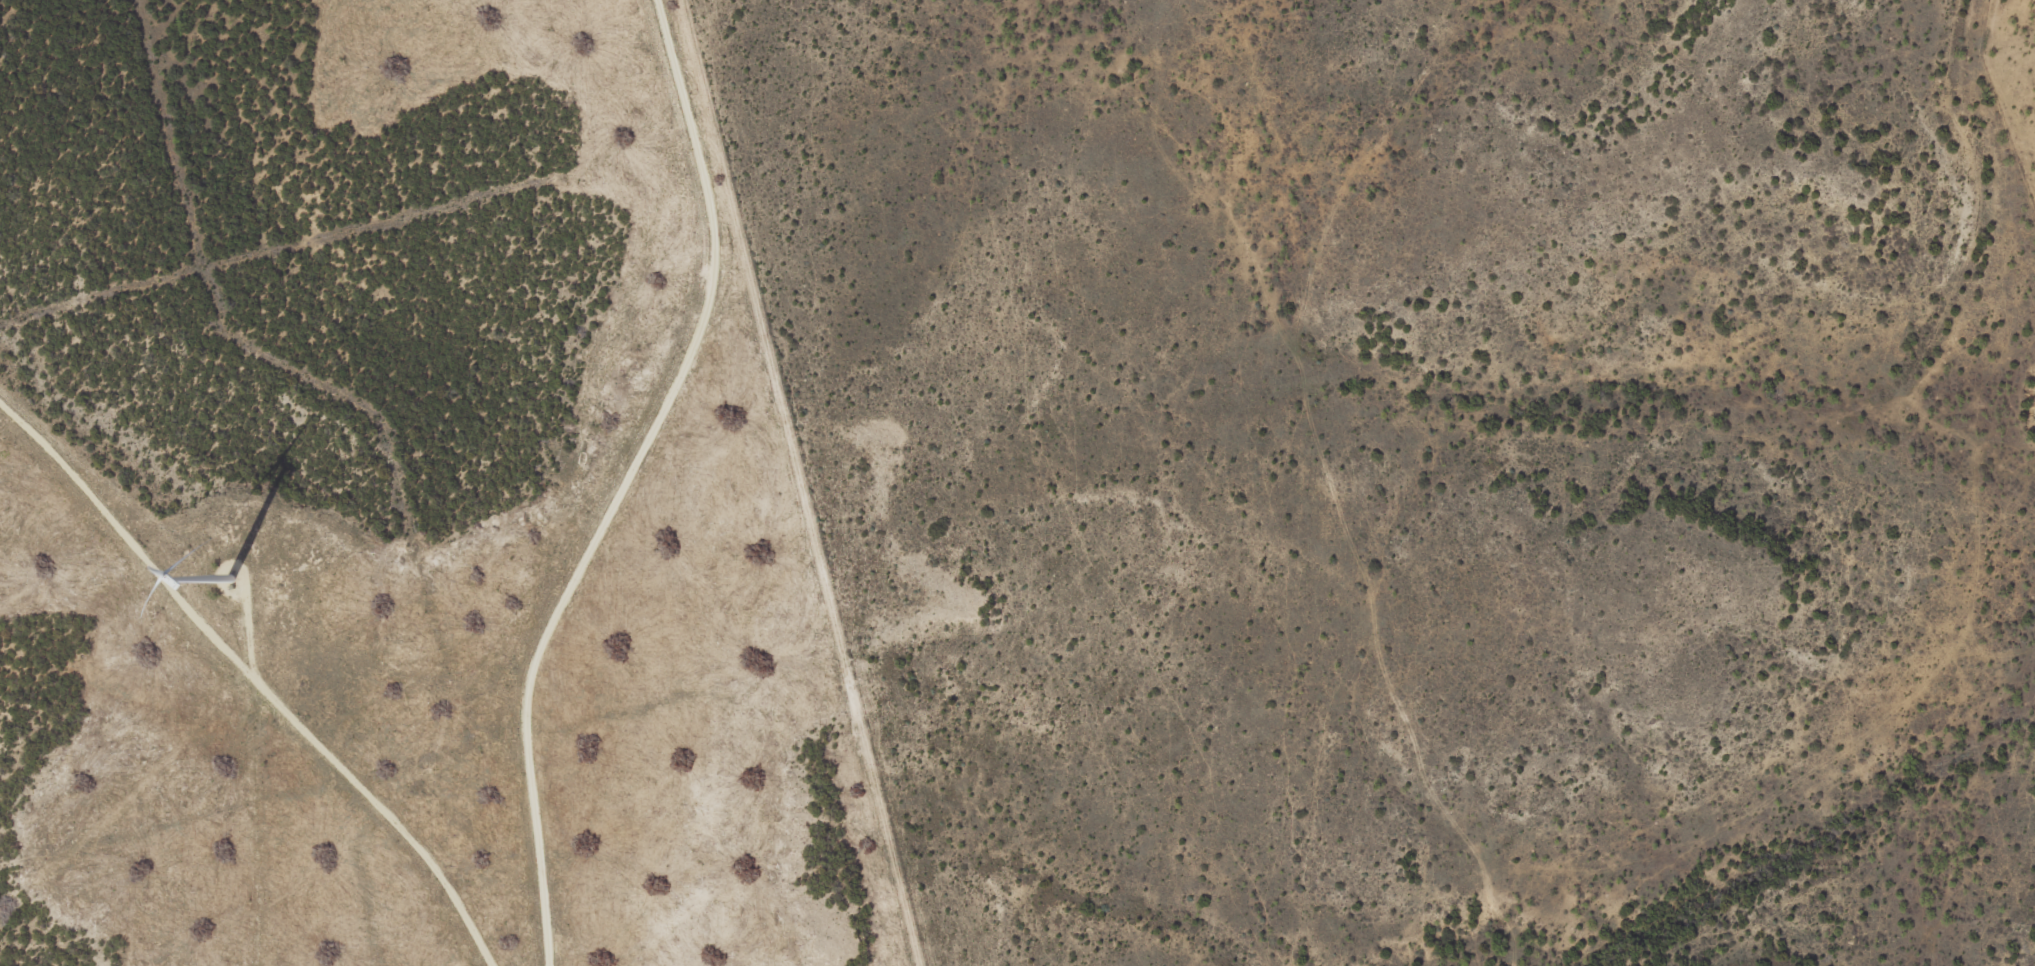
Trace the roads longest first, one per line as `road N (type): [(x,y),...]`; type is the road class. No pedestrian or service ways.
road 1 (residential): [(1506,965),(1438,798),(1438,763),(1422,747),(1352,493),(1357,326),(1483,0)]

